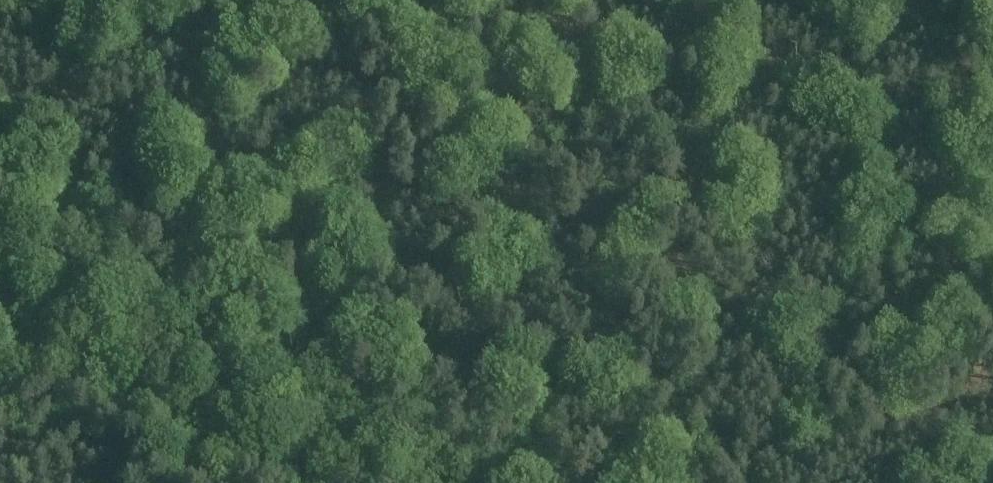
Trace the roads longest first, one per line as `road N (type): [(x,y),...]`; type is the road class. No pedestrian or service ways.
road 1 (tertiary): [(301,482),(0,327)]
road 2 (track): [(200,0),(0,161)]

